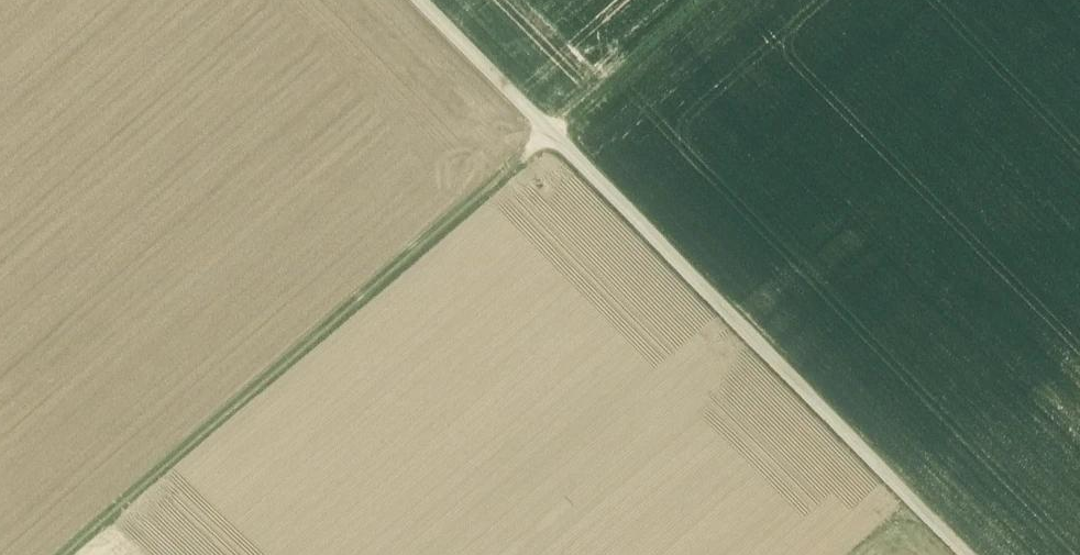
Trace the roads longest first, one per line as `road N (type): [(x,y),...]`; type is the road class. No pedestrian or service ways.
road 1 (track): [(699,0),(67,554)]
road 2 (track): [(419,0),(963,554)]

